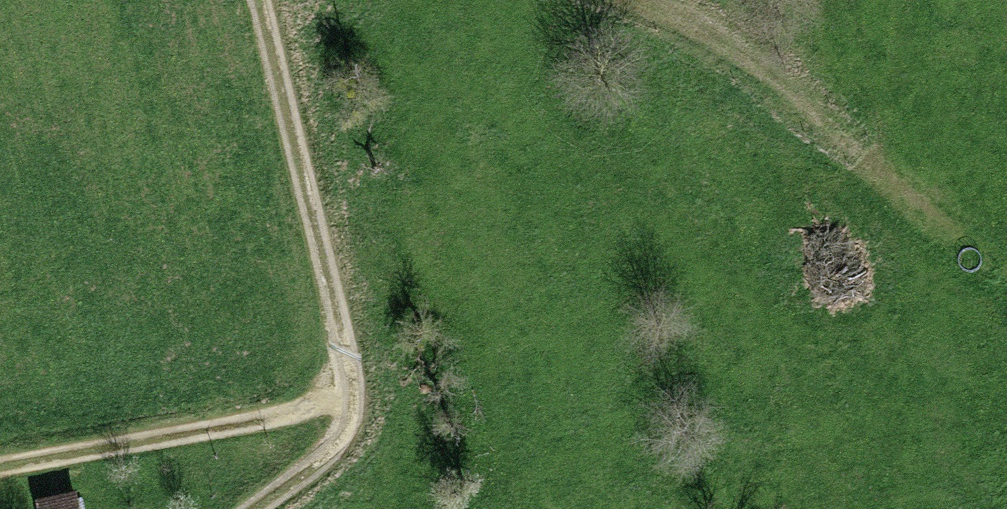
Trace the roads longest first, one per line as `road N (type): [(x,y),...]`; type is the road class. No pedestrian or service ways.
road 1 (track): [(0,468),(338,409),(339,339),(257,0)]
road 2 (track): [(608,0),(665,26),(819,133)]
road 3 (track): [(1006,279),(819,133)]
road 4 (track): [(338,409),(333,443),(255,508)]

